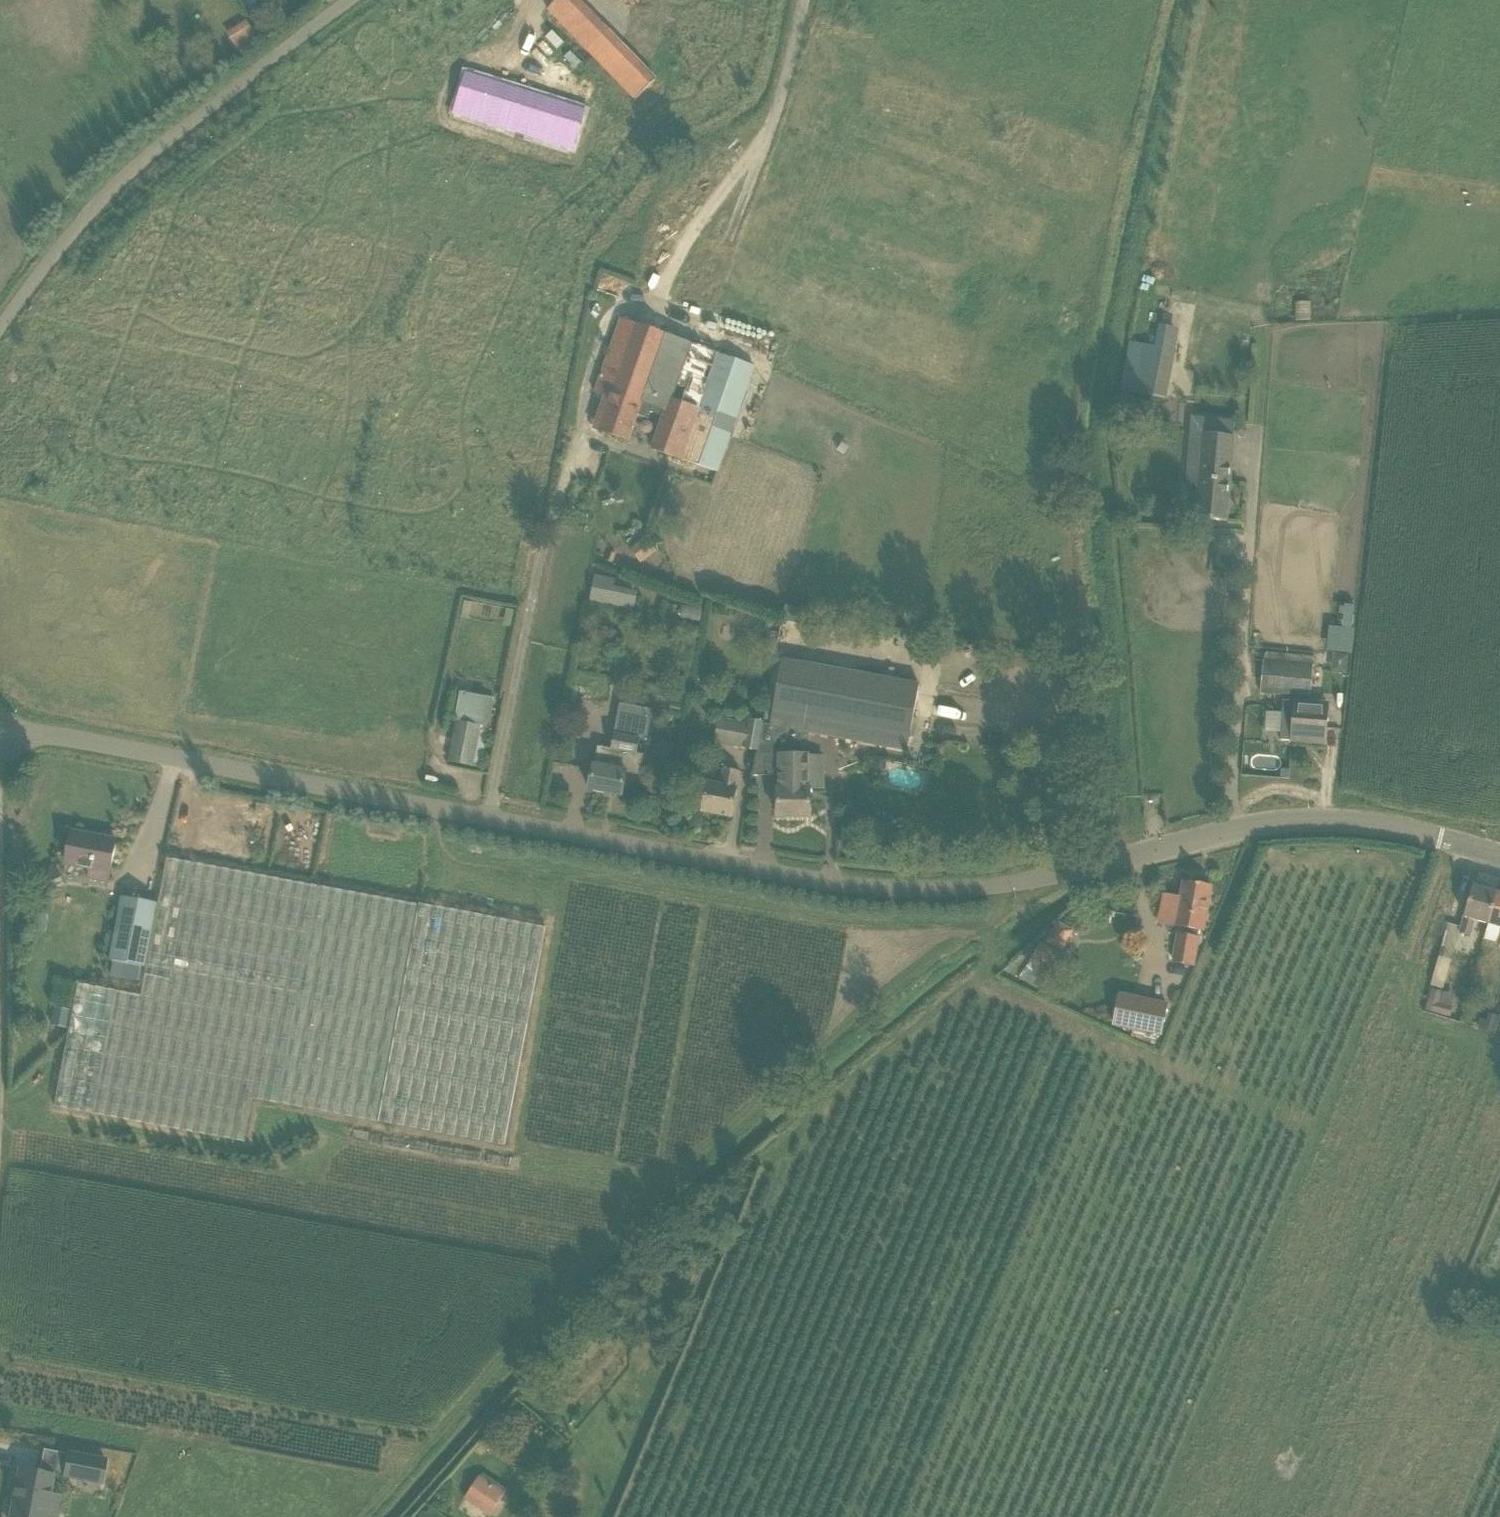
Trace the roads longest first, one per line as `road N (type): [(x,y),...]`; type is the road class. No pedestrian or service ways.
road 1 (unclassified): [(1499,857),(1362,825),(1230,831),(1015,885),(864,887),(31,730),(0,733)]
road 2 (unclassified): [(0,330),(125,176),(350,0)]
road 3 (track): [(803,0),(762,154),(681,235),(660,293)]

